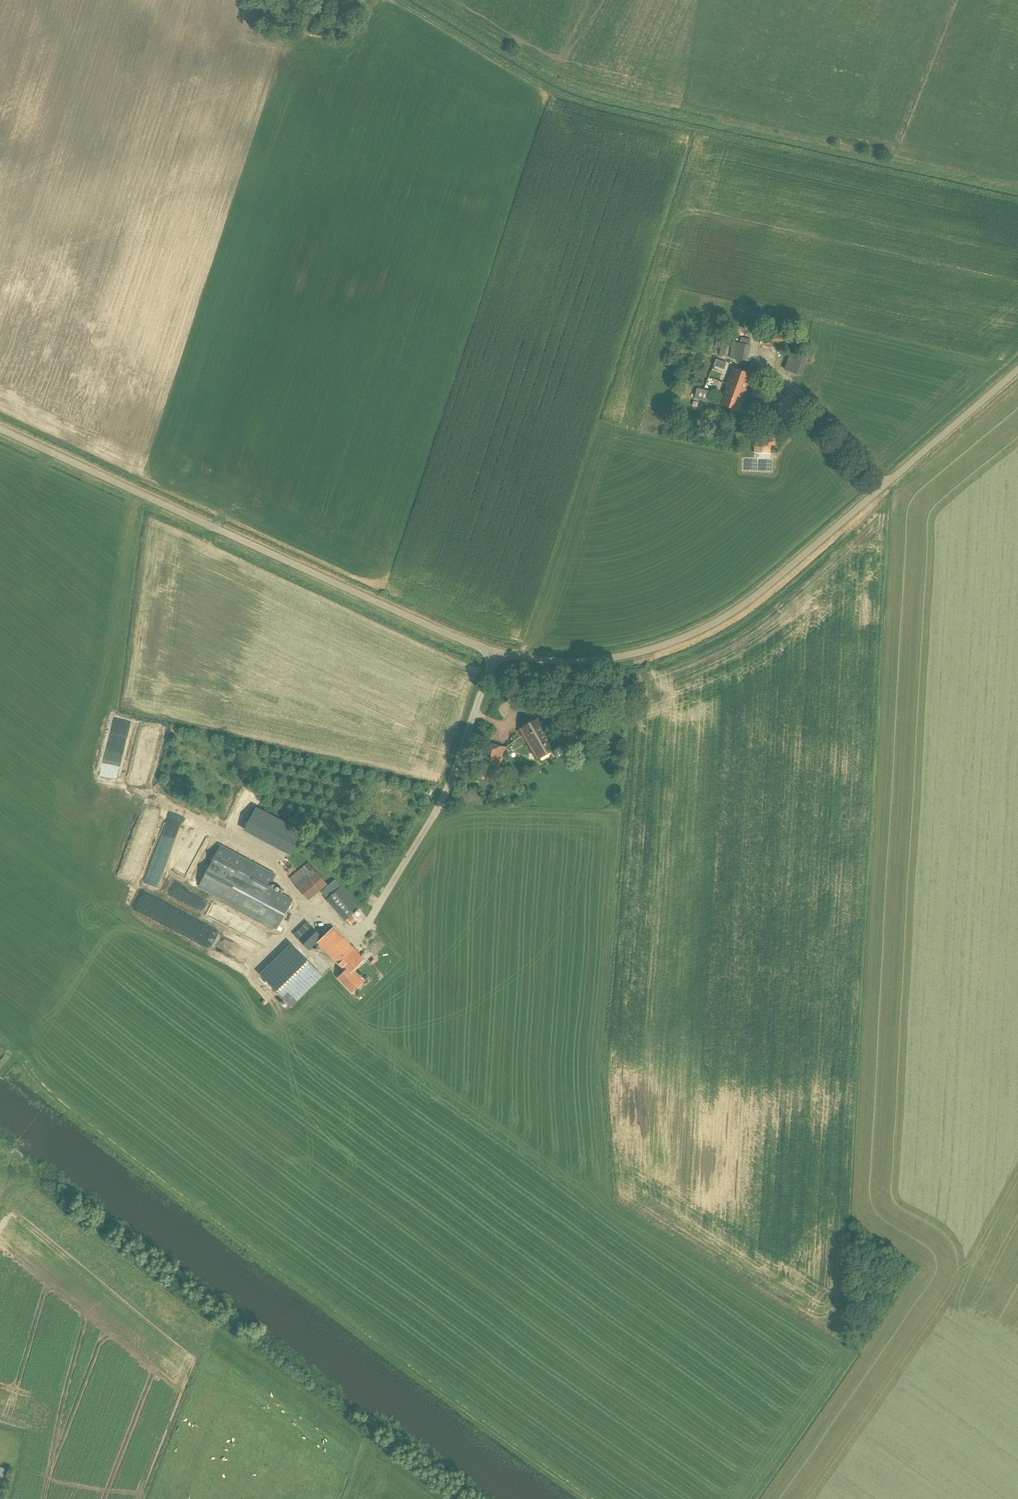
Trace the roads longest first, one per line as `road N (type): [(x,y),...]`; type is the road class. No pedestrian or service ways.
road 1 (track): [(0,1042),(83,1123),(588,1498)]
road 2 (unclassified): [(494,652),(611,662),(732,616),(1017,370)]
road 3 (unclassified): [(494,652),(0,432)]
road 4 (unclassified): [(373,920),(461,765),(494,652)]

